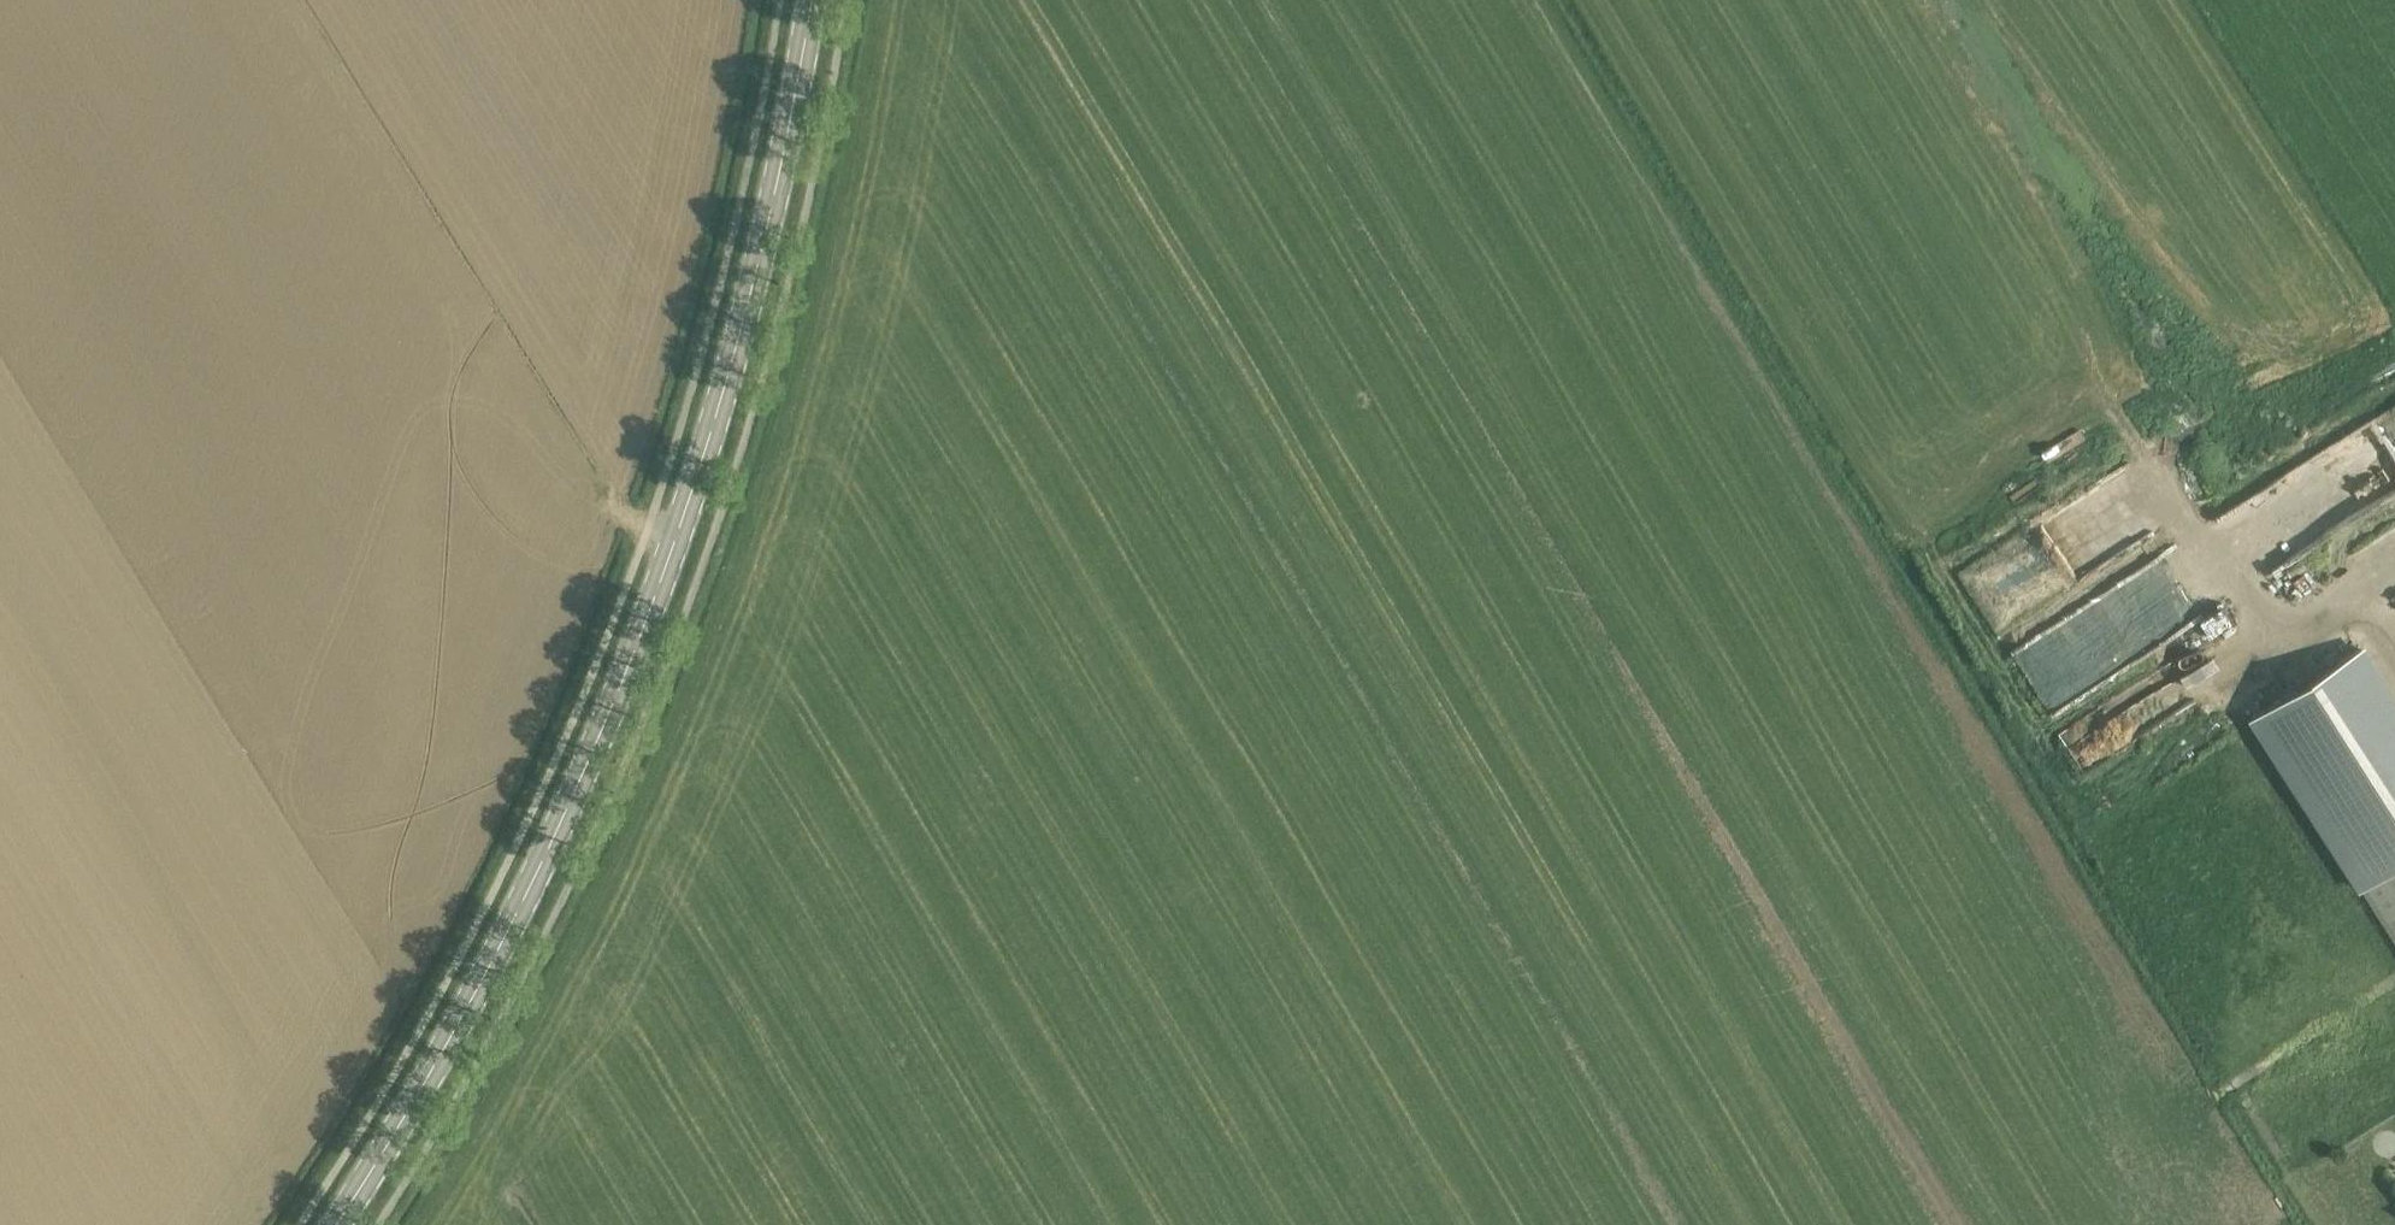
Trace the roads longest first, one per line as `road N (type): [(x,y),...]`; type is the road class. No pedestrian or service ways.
road 1 (secondary): [(326,1224),(475,985),(632,647),(711,433),(781,176),(811,0)]

